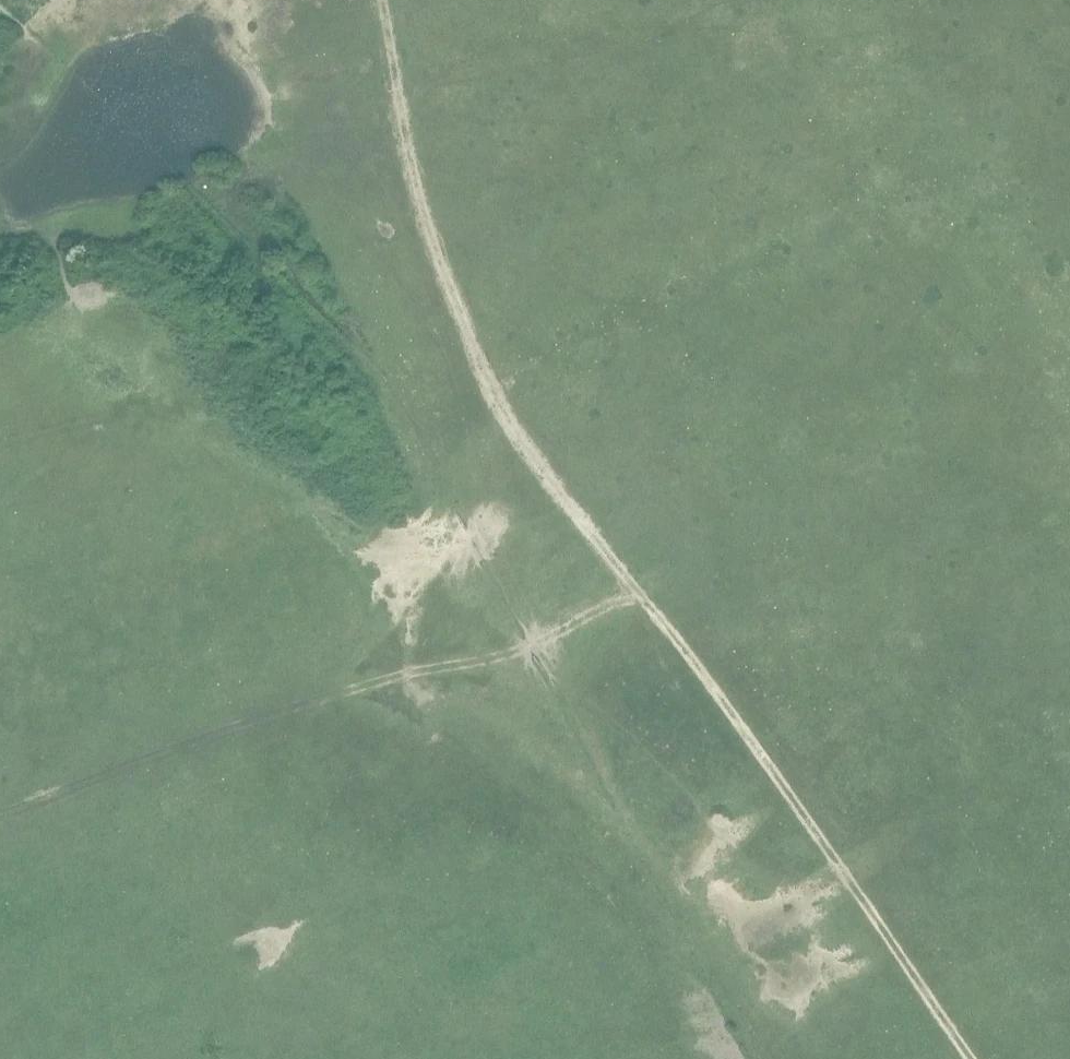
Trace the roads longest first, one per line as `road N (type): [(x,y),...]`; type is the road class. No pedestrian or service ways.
road 1 (track): [(383,0),(399,123),(489,403),(584,538),(747,734),(972,1058)]
road 2 (track): [(626,589),(525,642),(322,699),(0,821)]

